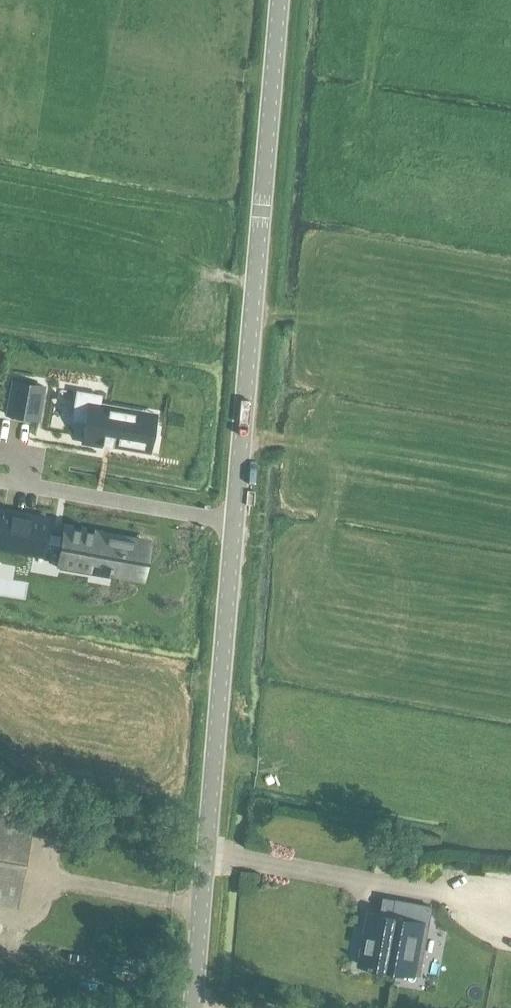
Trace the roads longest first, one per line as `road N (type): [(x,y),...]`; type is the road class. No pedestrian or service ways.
road 1 (unclassified): [(234,522),(278,0)]
road 2 (unclassified): [(191,1007),(234,522)]
road 3 (residential): [(27,484),(234,522)]

